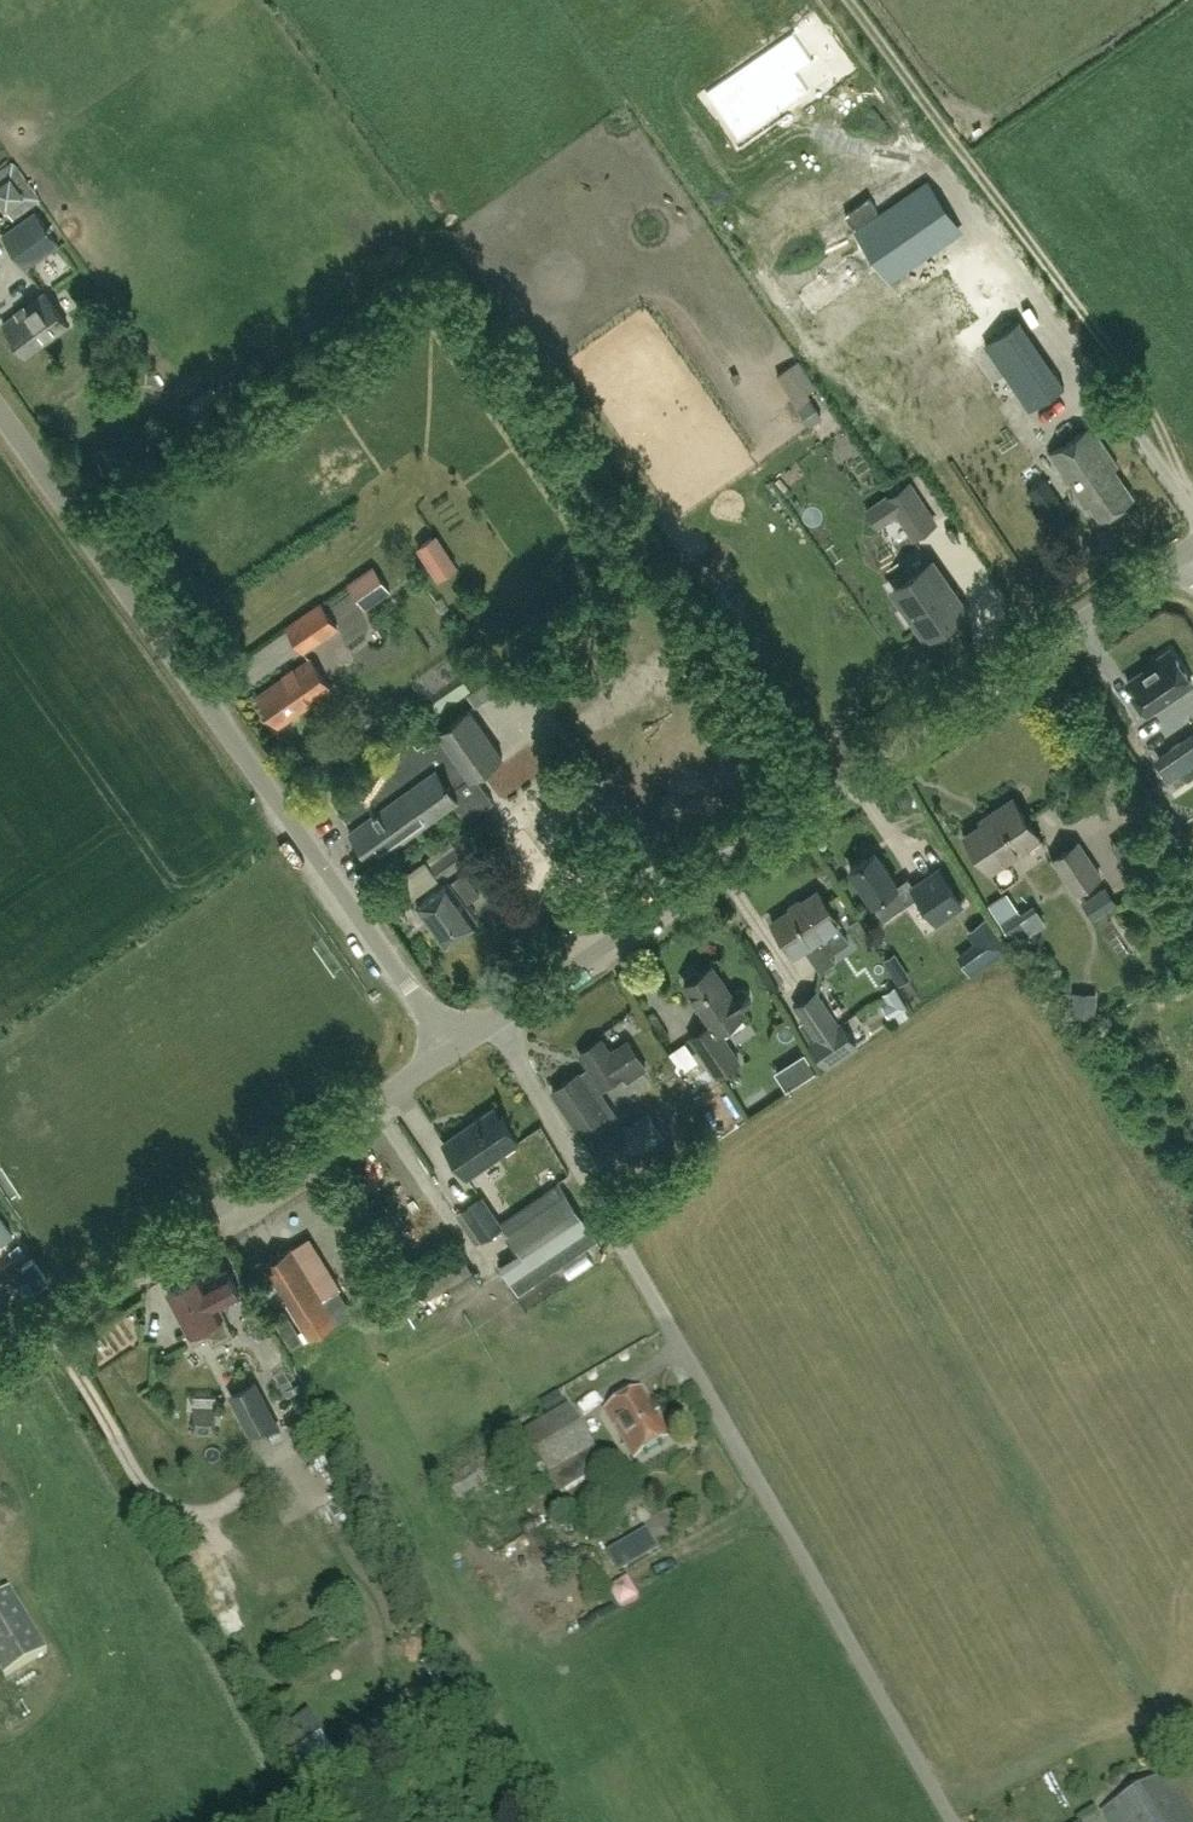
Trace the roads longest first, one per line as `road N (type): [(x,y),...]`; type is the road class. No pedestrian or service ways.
road 1 (unclassified): [(955,1821),(715,1393),(493,1020)]
road 2 (tertiary): [(493,1020),(1186,562)]
road 3 (unclassified): [(452,1047),(0,442)]
road 4 (tertiary): [(0,1357),(452,1047)]

